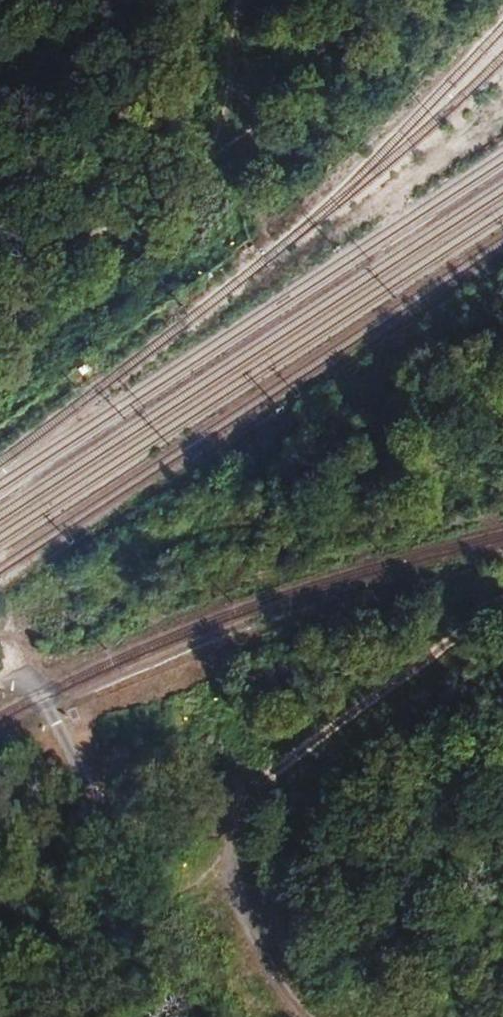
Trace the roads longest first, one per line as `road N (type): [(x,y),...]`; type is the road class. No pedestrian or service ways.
road 1 (track): [(502,608),(266,774),(244,800),(235,828),(240,913),(255,954),(305,1016)]
road 2 (track): [(221,0),(210,130)]

